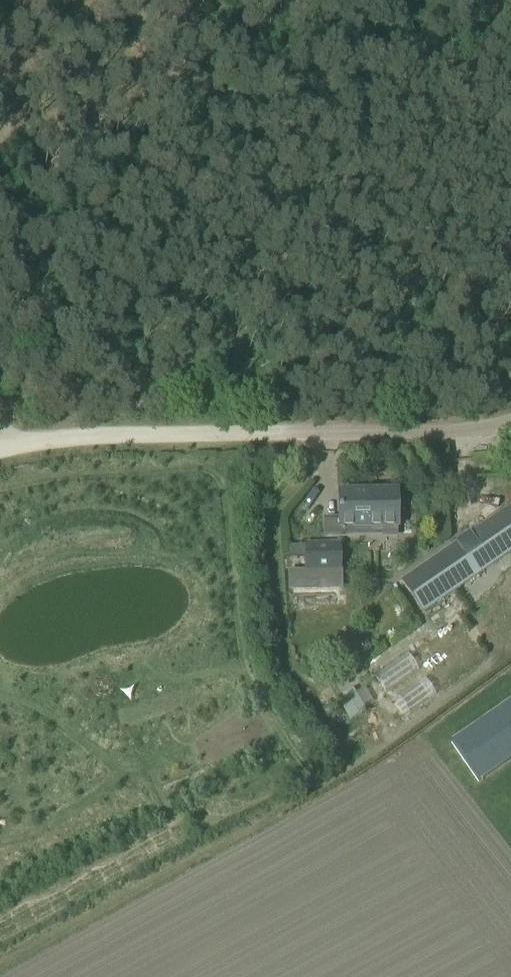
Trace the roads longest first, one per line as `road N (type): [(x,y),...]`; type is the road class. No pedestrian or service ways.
road 1 (track): [(283,433),(145,432),(0,451)]
road 2 (unclassified): [(283,433),(434,432),(510,417)]

